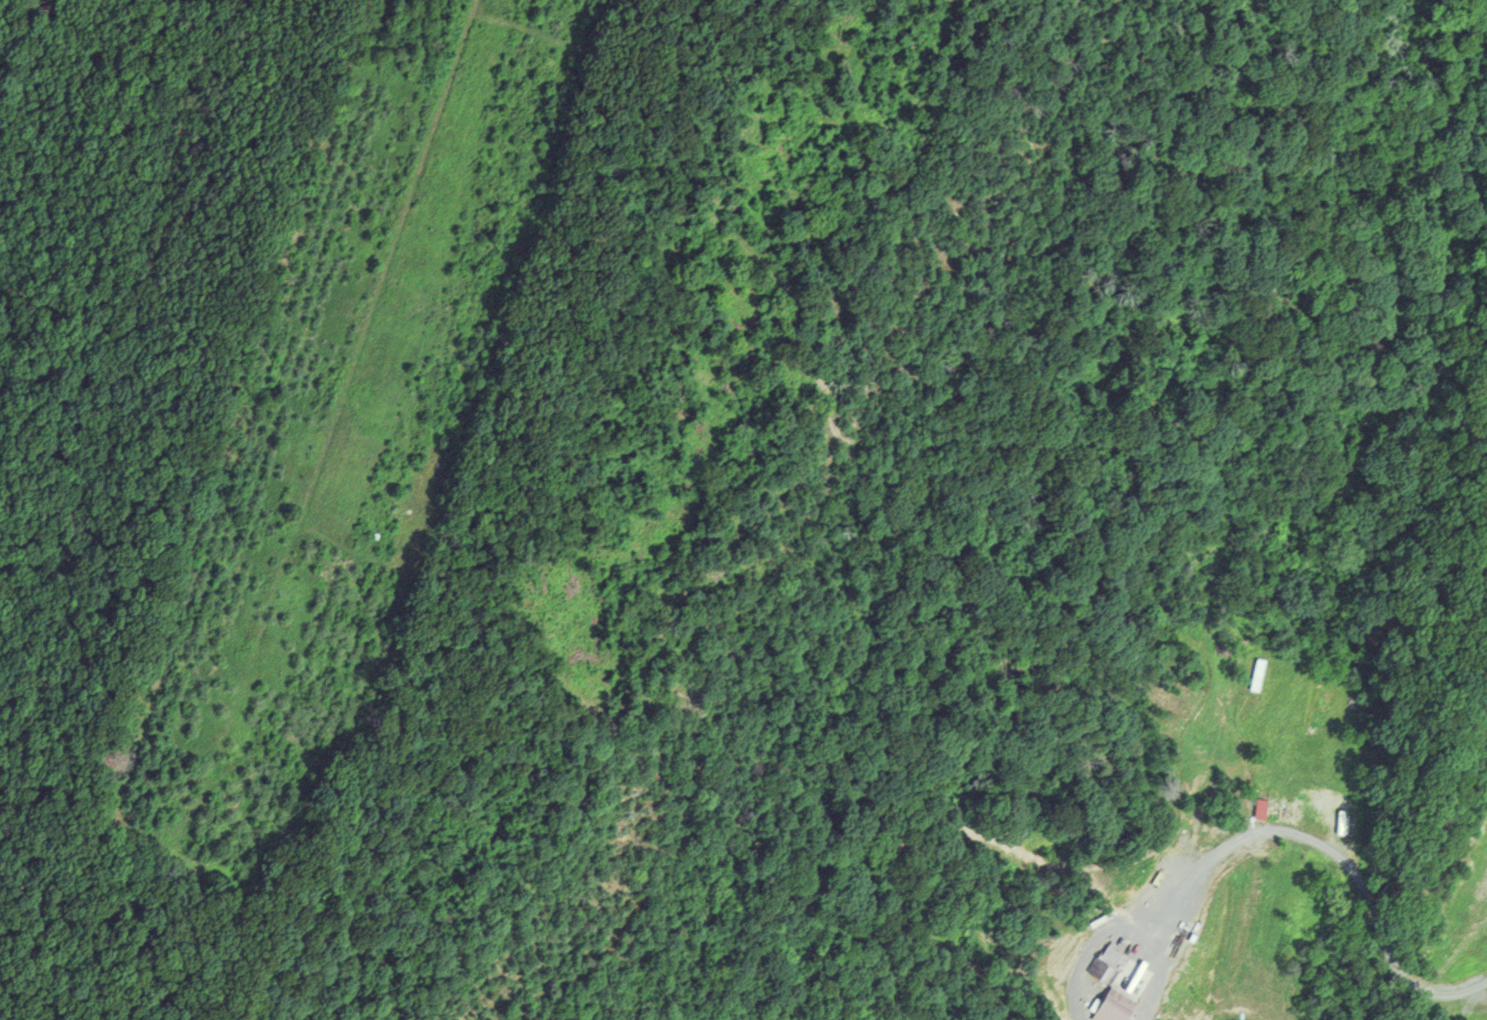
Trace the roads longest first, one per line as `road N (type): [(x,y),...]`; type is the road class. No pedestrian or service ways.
road 1 (residential): [(1486,982),(1452,994),(1412,984),(1390,957),(1357,879),(1317,841),(1277,833),(1224,848),(1168,917)]

